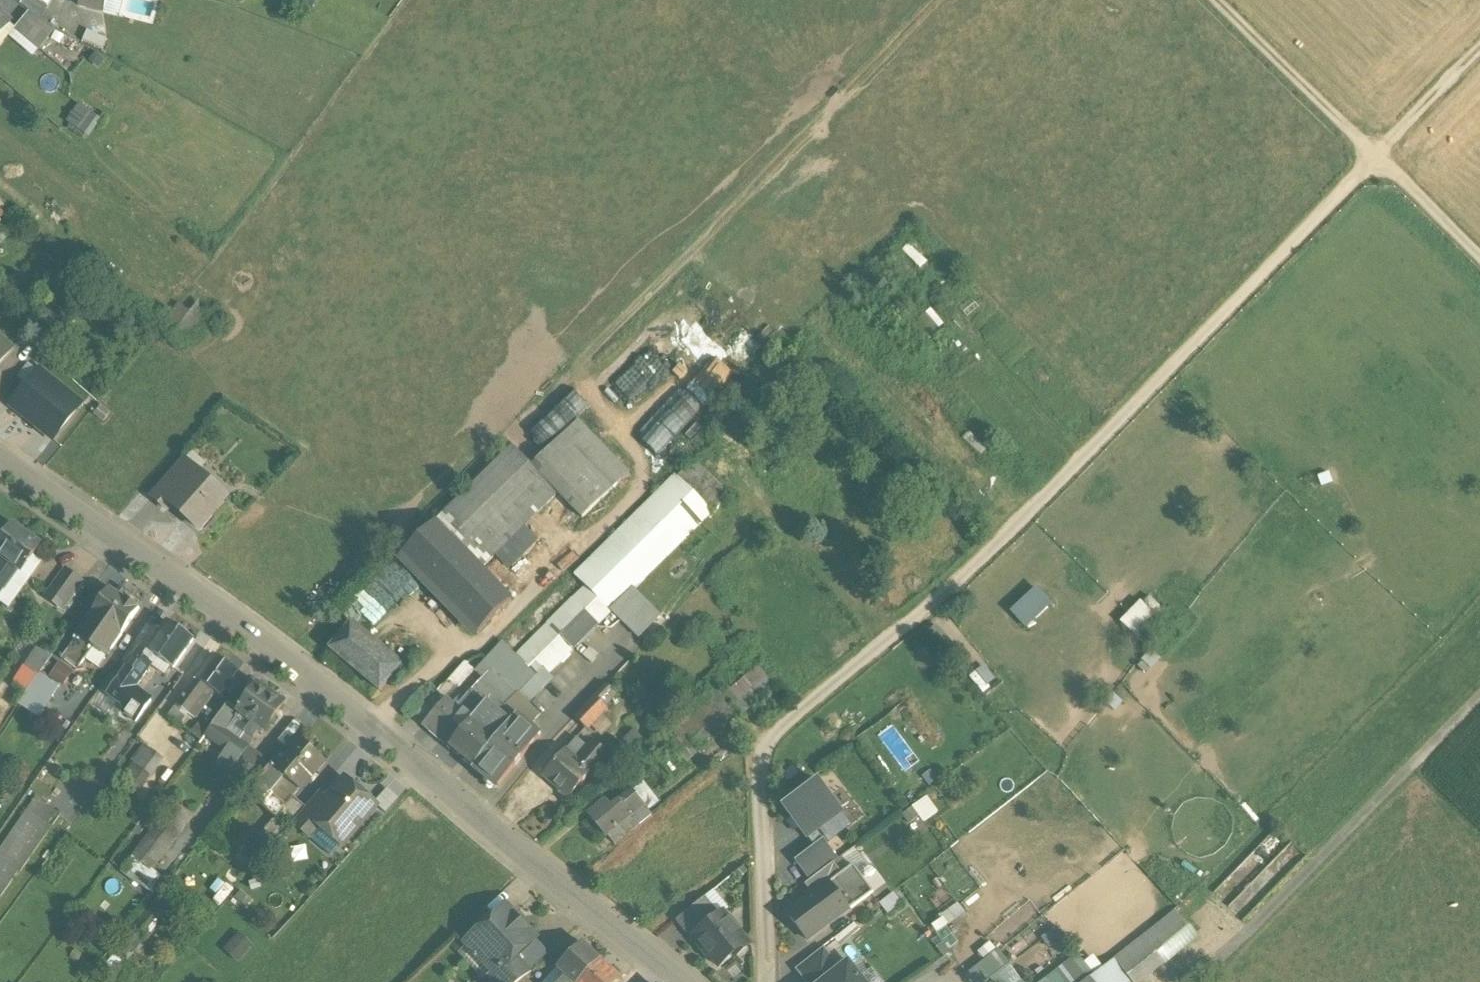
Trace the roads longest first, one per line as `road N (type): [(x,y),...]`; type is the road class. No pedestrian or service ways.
road 1 (tertiary): [(678,981),(285,664),(0,461)]
road 2 (track): [(556,566),(652,470),(583,389),(961,0)]
road 3 (track): [(913,632),(1010,553),(1388,170)]
road 4 (track): [(1479,714),(1215,981)]
road 5 (track): [(1388,170),(1216,0)]
road 6 (track): [(1388,170),(1479,70)]
road 7 (track): [(1388,170),(1479,260)]

